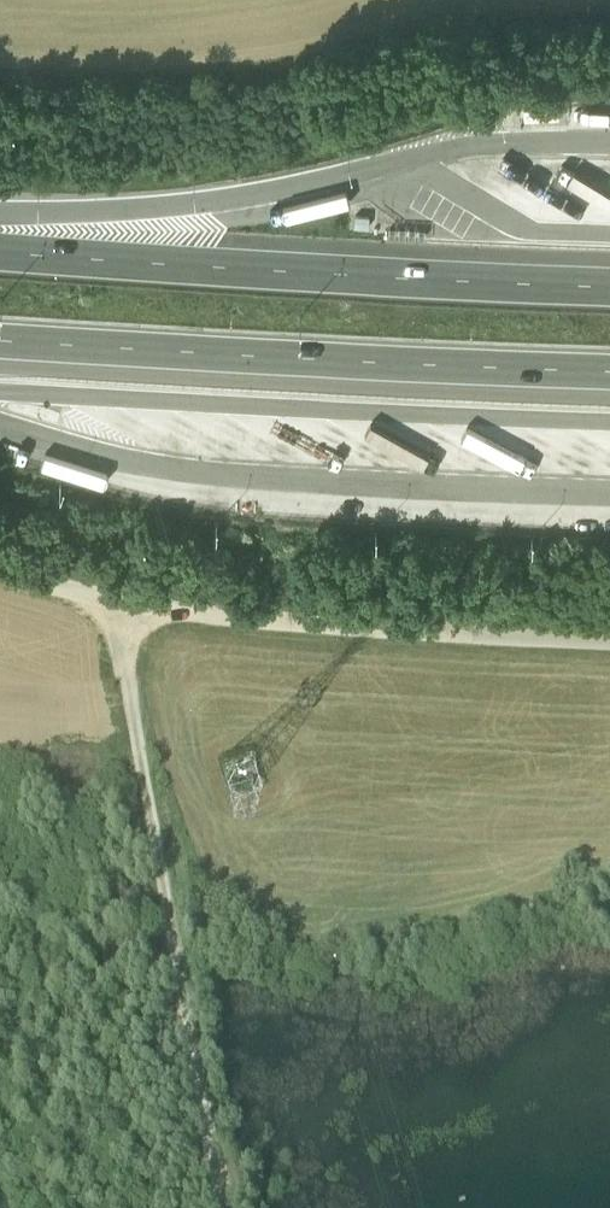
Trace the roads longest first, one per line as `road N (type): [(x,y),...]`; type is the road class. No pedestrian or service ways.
road 1 (track): [(115,591),(133,750),(219,1207)]
road 2 (unclassified): [(609,626),(115,591),(0,561)]
road 3 (motorway): [(609,261),(0,223)]
road 4 (motorway): [(0,313),(609,343)]
road 5 (motorway): [(220,173),(0,187)]

